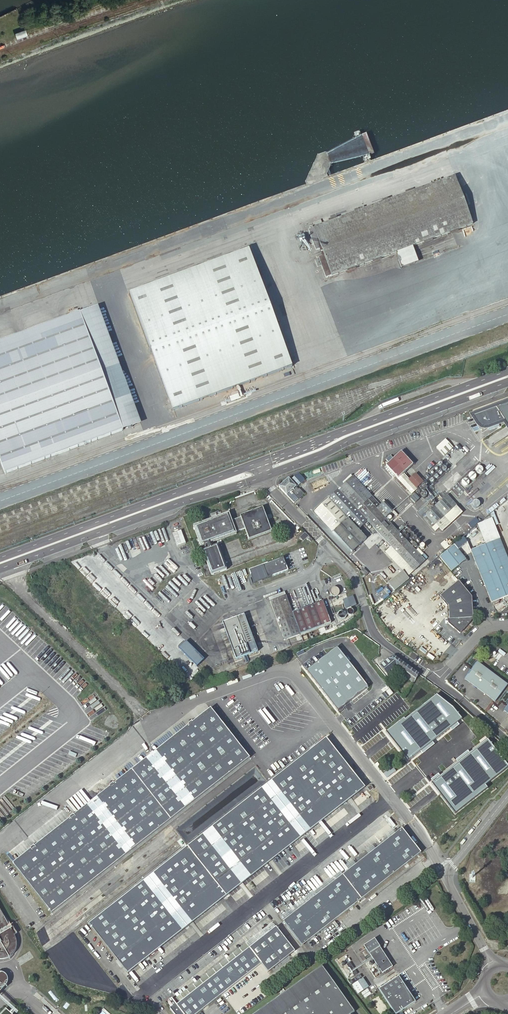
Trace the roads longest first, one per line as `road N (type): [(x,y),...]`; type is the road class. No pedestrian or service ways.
road 1 (secondary): [(0,569),(264,478)]
road 2 (secondary): [(252,464),(0,557)]
road 3 (secondary): [(264,478),(507,381)]
road 4 (unclassified): [(493,965),(447,874),(507,795)]
road 5 (tertiary): [(264,478),(354,574),(369,620)]
road 6 (secondary): [(507,369),(353,427)]

